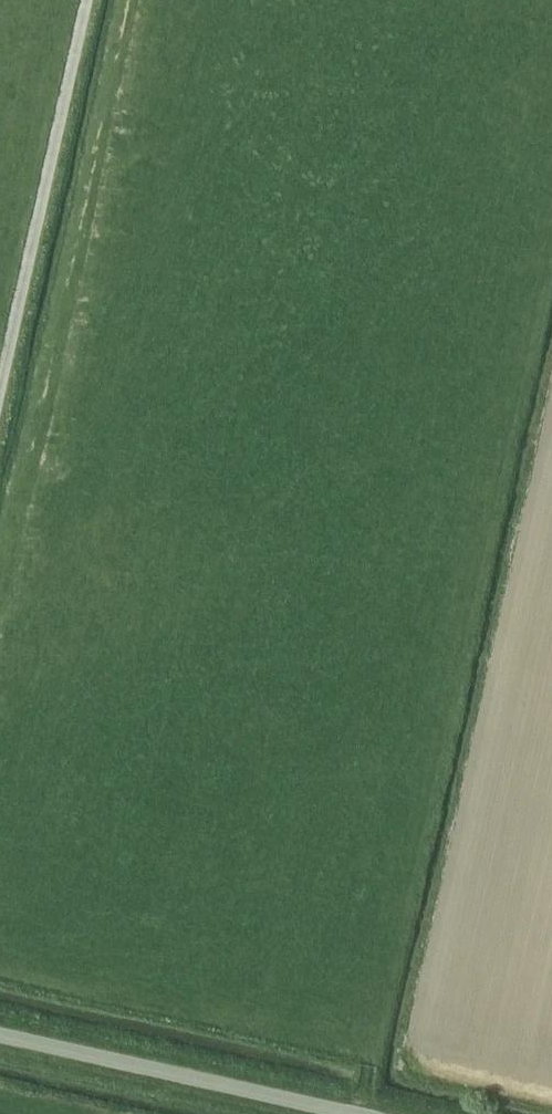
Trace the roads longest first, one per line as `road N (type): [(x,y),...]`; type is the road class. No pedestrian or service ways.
road 1 (unclassified): [(347,1113),(0,1037)]

